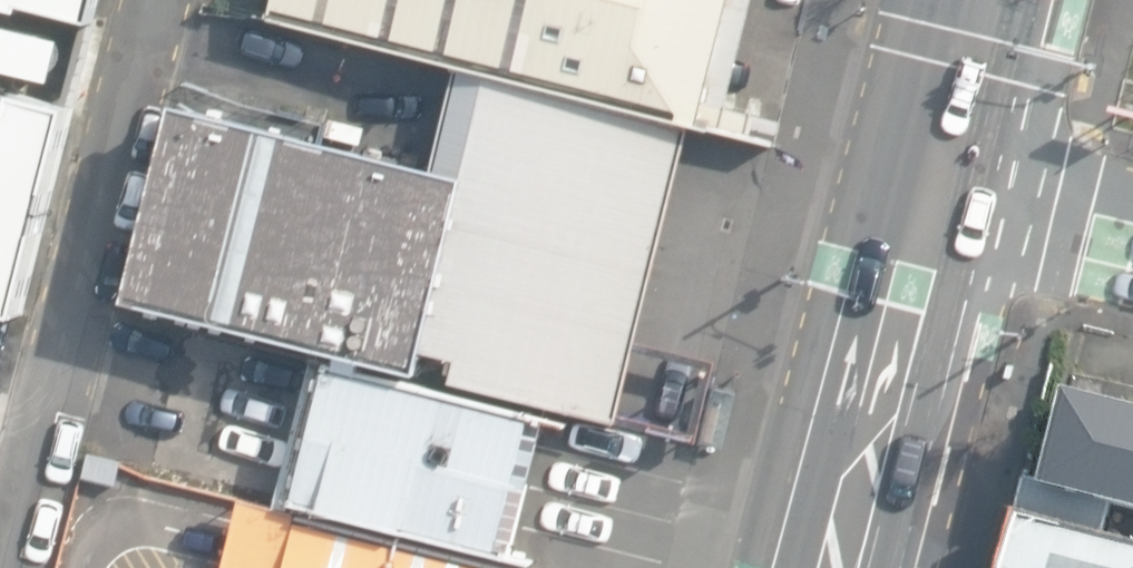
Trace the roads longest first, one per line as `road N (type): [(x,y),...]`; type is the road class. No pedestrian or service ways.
road 1 (residential): [(159,0),(10,567)]
road 2 (secondary): [(920,182),(830,567)]
road 3 (unclassified): [(920,182),(1132,235)]
road 4 (secondary): [(968,0),(920,182)]

